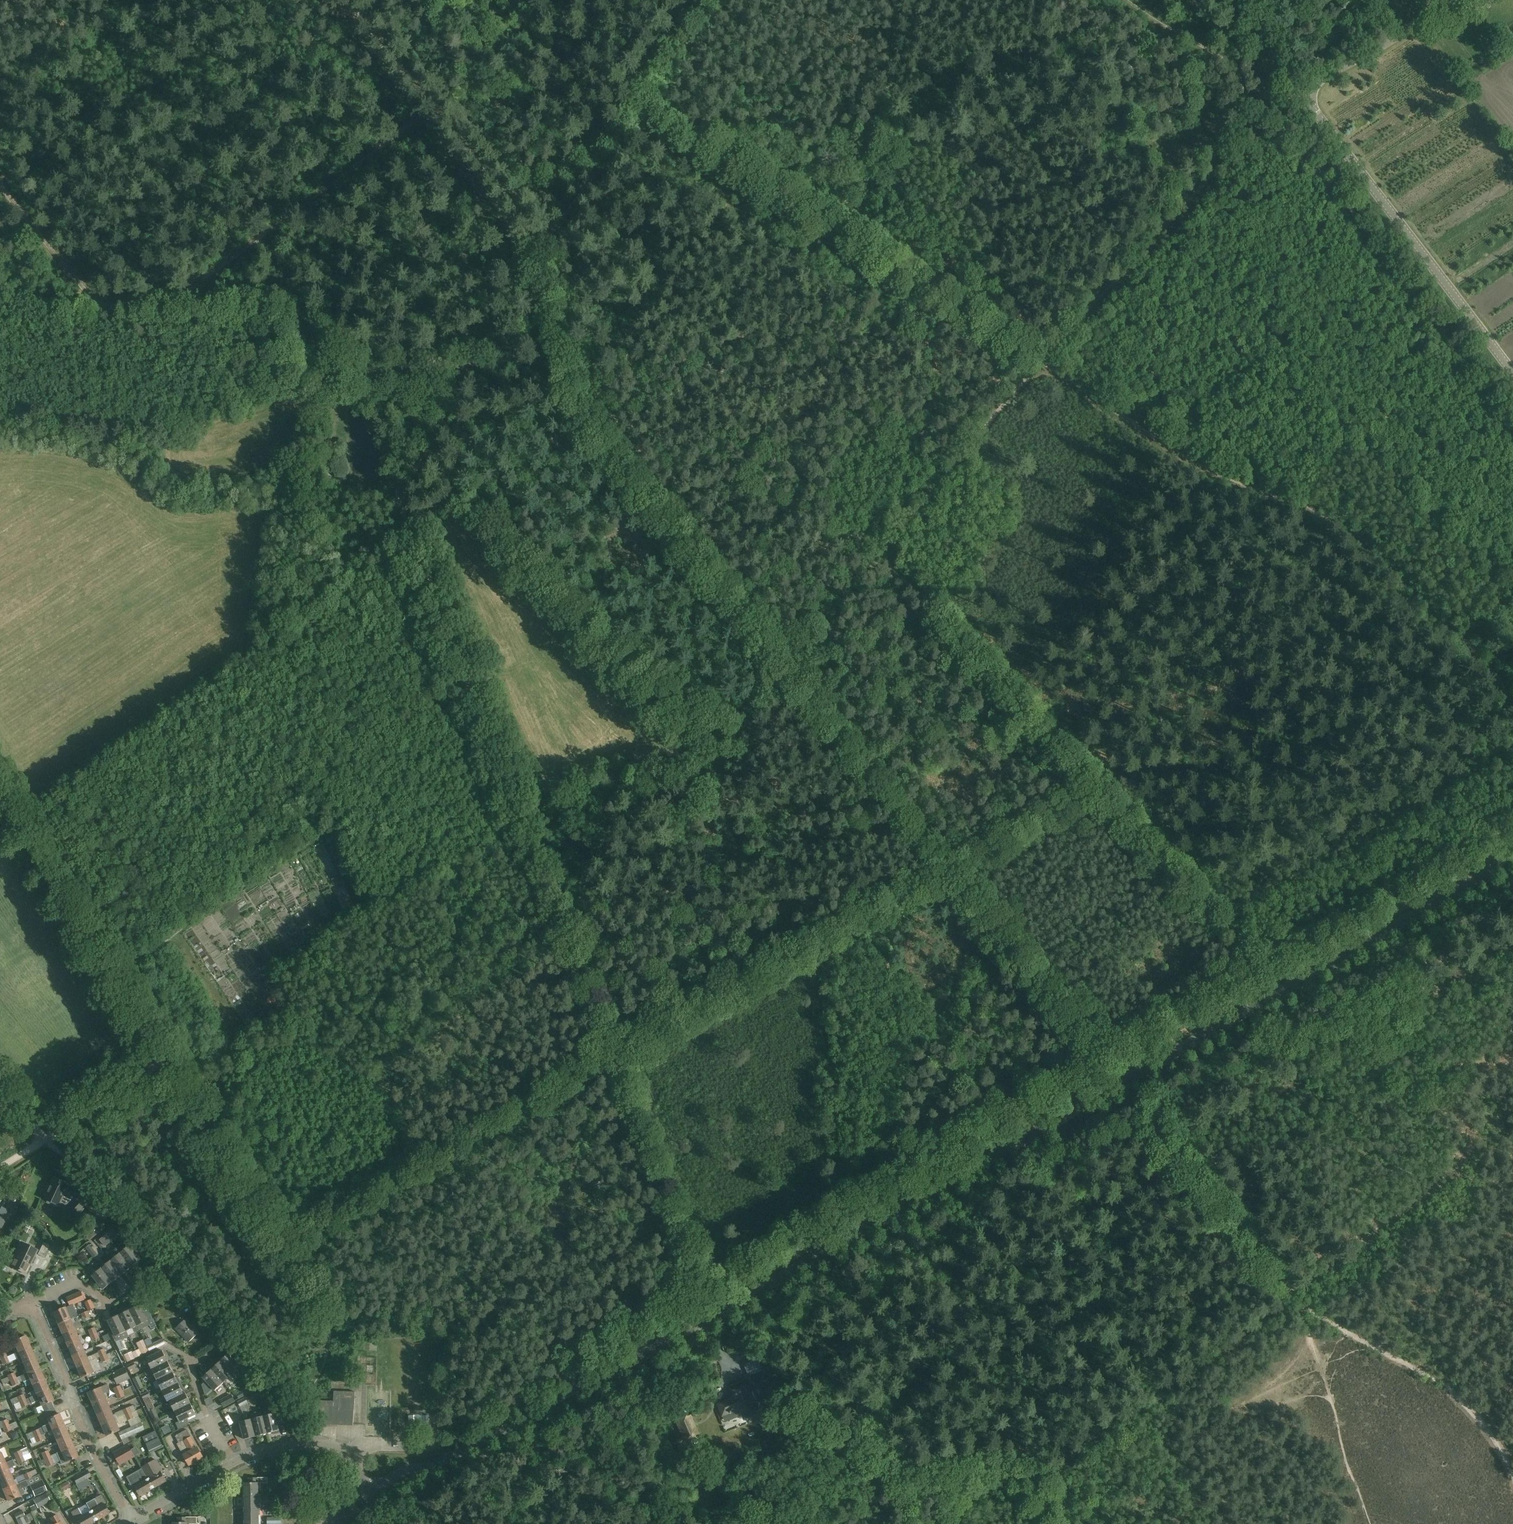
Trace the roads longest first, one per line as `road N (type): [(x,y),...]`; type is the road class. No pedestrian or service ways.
road 1 (tertiary): [(368,1490),(552,1406),(1512,856)]
road 2 (track): [(1289,1293),(583,421),(545,297),(543,243)]
road 3 (track): [(705,1319),(394,486),(344,487),(329,471),(331,401)]
road 4 (track): [(1039,364),(878,553),(1261,969)]
road 5 (track): [(543,243),(528,326),(512,354),(451,366),(402,363),(360,392),(331,401),(308,391),(288,359),(231,305),(79,309),(0,287)]
road 6 (track): [(543,243),(647,104),(1039,364)]
road 7 (track): [(1039,364),(1197,464),(1354,531),(1512,695)]
road 8 (track): [(164,1060),(329,1328),(300,1427)]
road 9 (track): [(953,1523),(995,1480),(1052,1470),(1217,1355),(1289,1293)]
road 10 (unclassified): [(46,1139),(286,1398),(303,1445)]
road 11 (track): [(608,1059),(947,870)]
road 12 (track): [(608,1059),(279,1244)]
road 13 (track): [(1039,364),(1282,98)]
road 14 (unclassified): [(1512,374),(1300,92)]
road 15 (track): [(432,109),(176,303)]
road 16 (track): [(345,0),(543,243)]
road 17 (track): [(0,801),(164,1060)]
road 18 (track): [(1289,1293),(1444,1382),(1485,1422),(1512,1467)]
road 19 (residential): [(132,1522),(96,1457),(38,1313),(25,1307)]
road 20 (track): [(1282,98),(1125,0)]
road 21 (track): [(568,0),(556,89),(566,130),(597,171)]
road 22 (unclassified): [(1300,92),(1449,0)]
road 23 (track): [(1092,786),(947,870)]
road 24 (track): [(0,186),(101,310)]
road 25 (track): [(878,553),(781,664)]
road 26 (track): [(46,1139),(164,1060)]
road 27 (track): [(451,366),(434,442),(394,486)]
road 28 (residential): [(25,1307),(78,1281),(112,1303),(140,1284)]
road 29 (track): [(719,0),(647,104)]
road 30 (residential): [(132,1522),(236,1461)]

